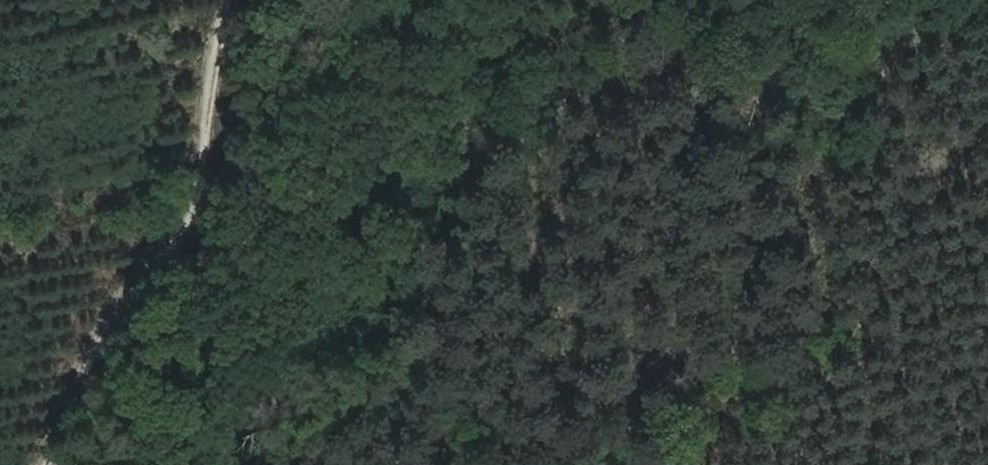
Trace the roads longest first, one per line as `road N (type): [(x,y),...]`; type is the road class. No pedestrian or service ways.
road 1 (track): [(234,0),(219,47),(195,209),(95,354),(46,464)]

